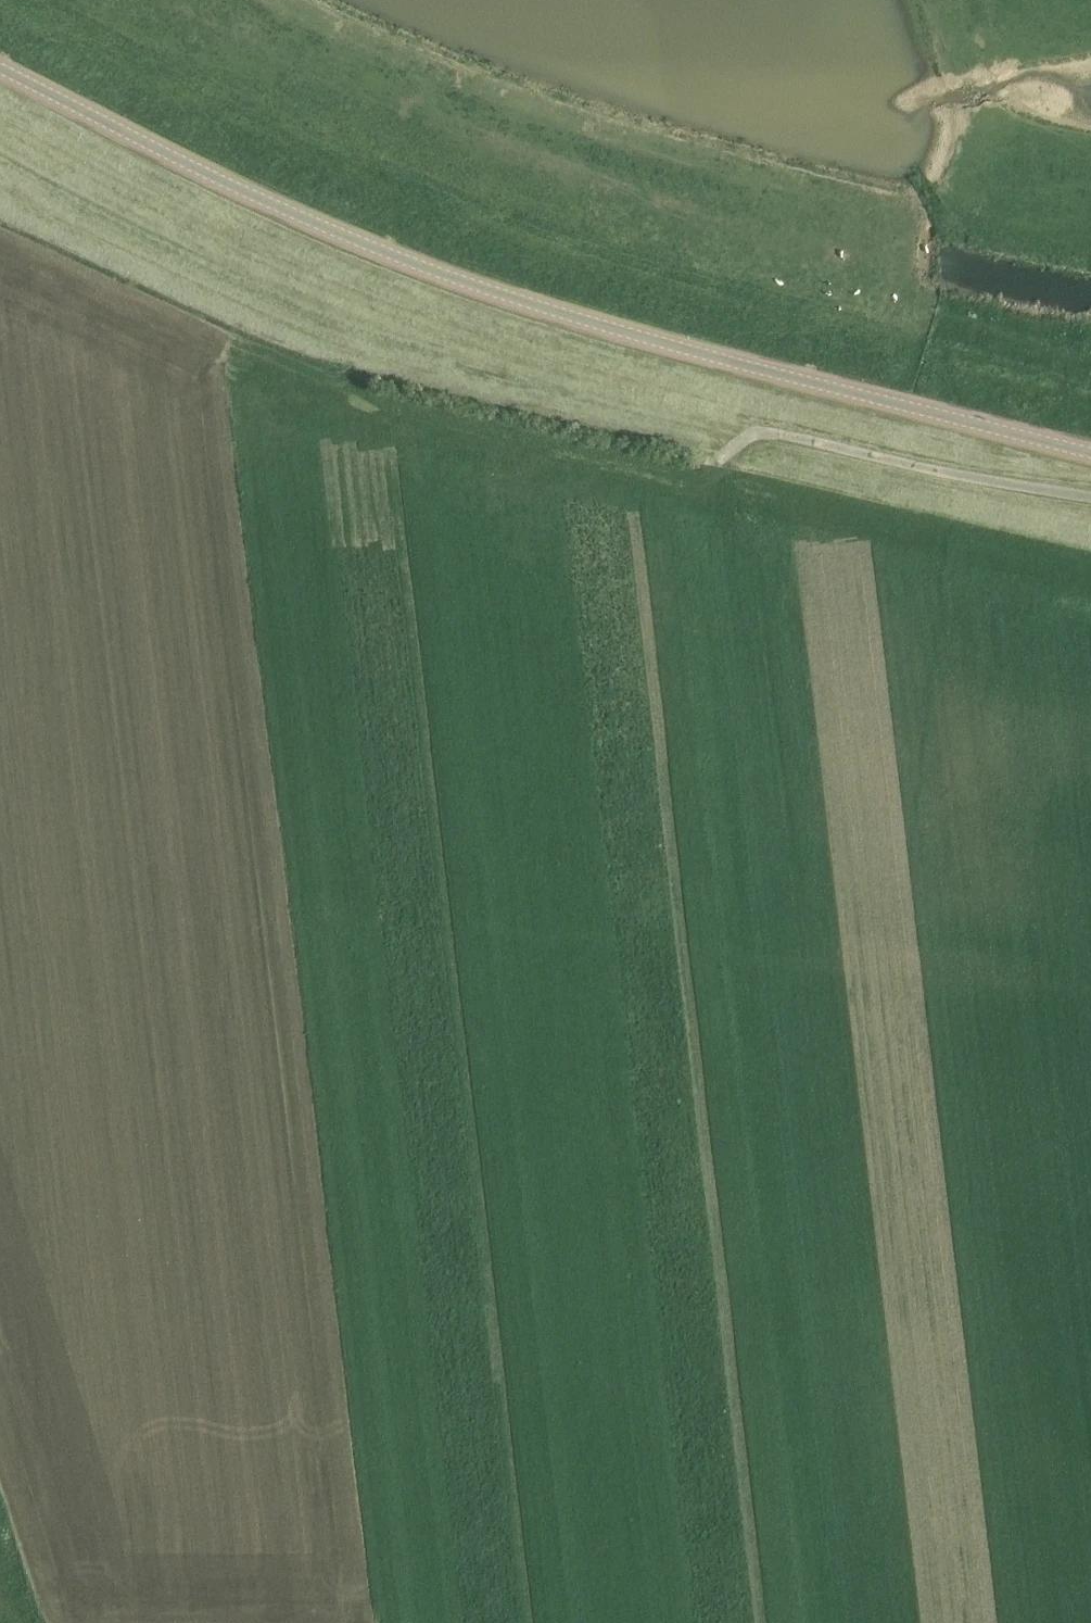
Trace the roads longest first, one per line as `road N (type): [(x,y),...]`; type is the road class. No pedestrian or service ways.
road 1 (tertiary): [(0,68),(277,206),(477,286),(604,327),(1090,452)]

